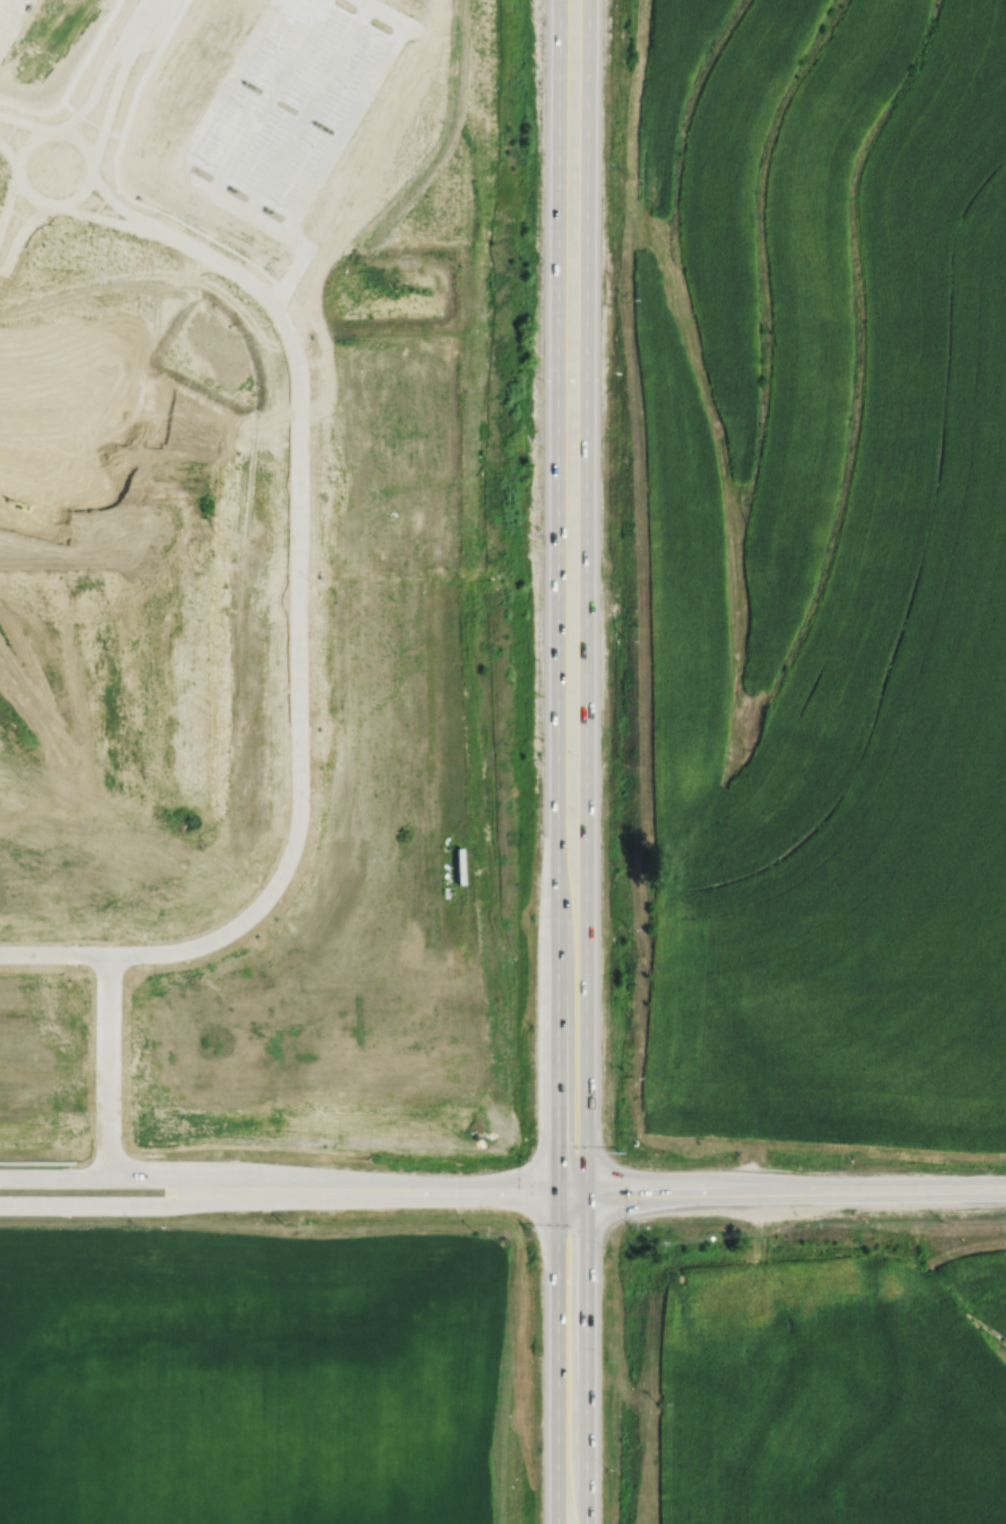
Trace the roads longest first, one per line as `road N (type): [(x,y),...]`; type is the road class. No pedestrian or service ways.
road 1 (trunk): [(584,1194),(586,0)]
road 2 (trunk): [(558,0),(556,1194)]
road 3 (residential): [(278,878),(292,846),(295,804),(291,345),(272,305),(227,266),(153,230)]
road 4 (secondary): [(1005,1188),(556,1194)]
road 5 (tertiary): [(0,1209),(163,1210),(207,1193),(163,1178),(0,1178)]
road 6 (tertiary): [(556,1194),(207,1193)]
road 7 (trunk): [(583,1523),(584,1194)]
road 8 (trunk): [(556,1194),(555,1523)]
road 9 (residential): [(77,139),(51,129),(27,142),(14,168),(24,192),(52,203),(77,191),(89,166),(77,139)]
road 10 (residential): [(106,955),(106,1178)]
road 11 (residential): [(106,955),(193,947),(231,928),(278,878)]

